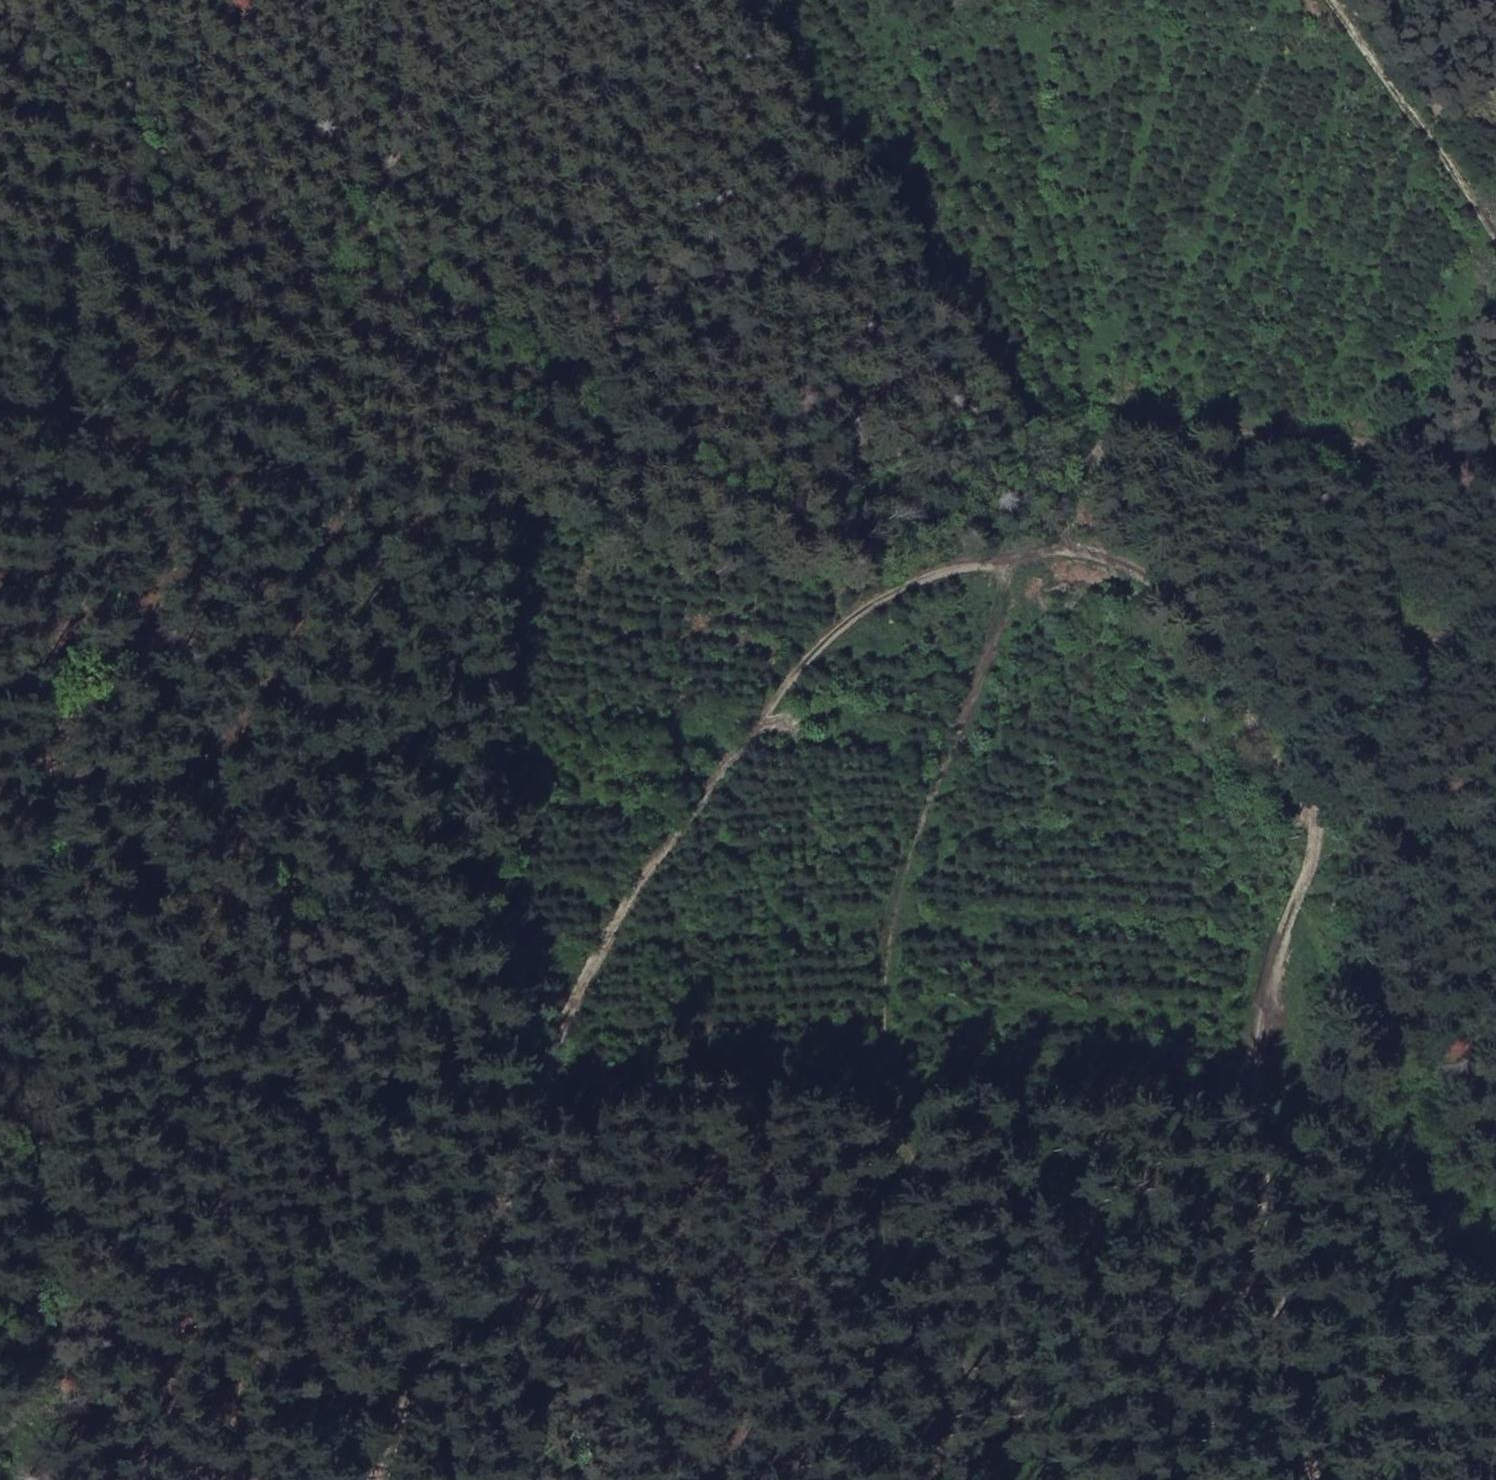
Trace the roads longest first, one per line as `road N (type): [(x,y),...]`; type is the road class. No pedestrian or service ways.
road 1 (track): [(1320,1479),(1224,1118),(1281,812),(1062,553),(791,662),(563,1001),(395,1479)]

